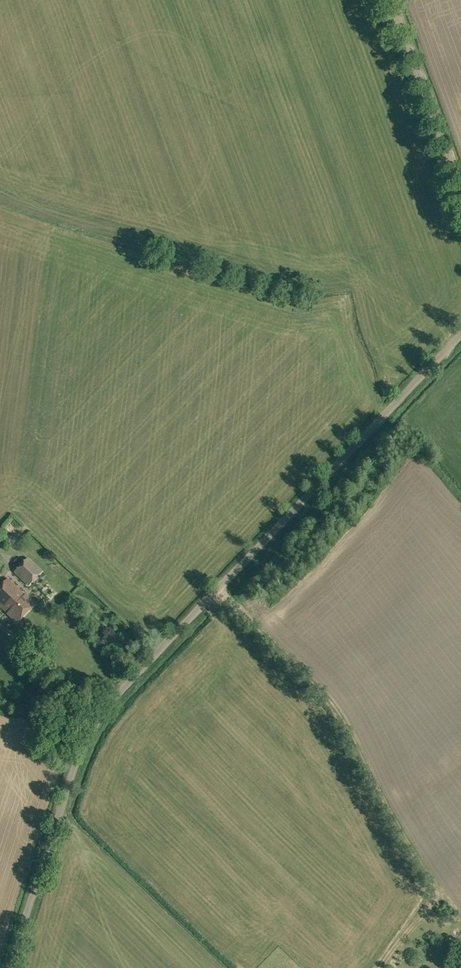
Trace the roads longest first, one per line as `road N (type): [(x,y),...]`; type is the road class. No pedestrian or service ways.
road 1 (unclassified): [(10,967),(71,782),(108,710),(460,335)]
road 2 (track): [(219,591),(316,687),(442,899),(378,967)]
road 3 (unclassified): [(460,192),(391,0)]
road 4 (track): [(71,782),(38,721),(51,681),(26,663),(18,640),(0,626)]

